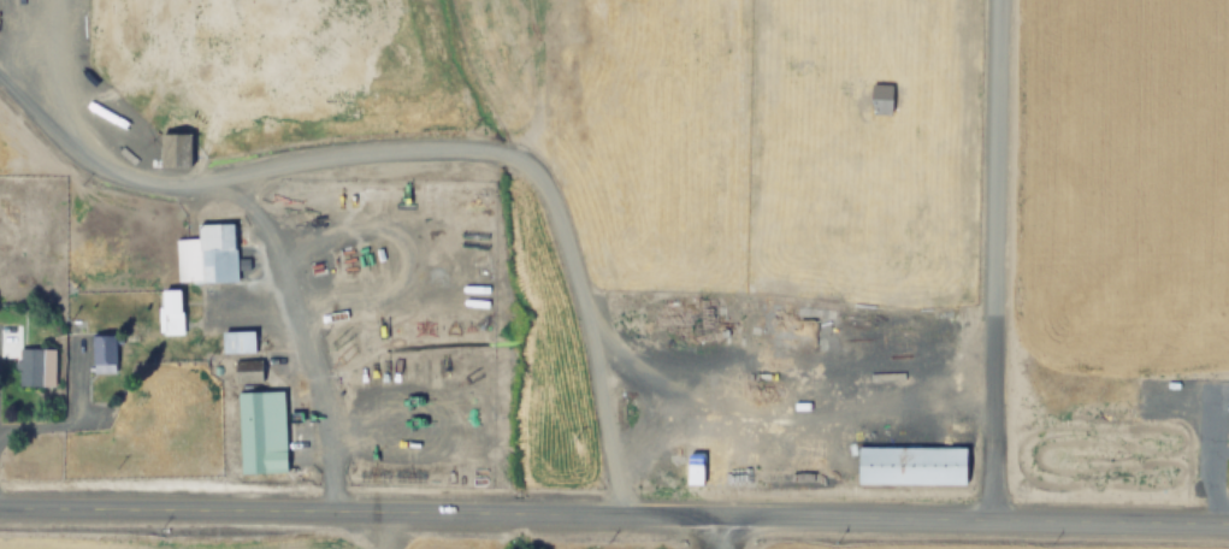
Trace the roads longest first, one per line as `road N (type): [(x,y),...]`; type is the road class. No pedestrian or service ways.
road 1 (secondary): [(993,525),(616,512),(0,506)]
road 2 (residential): [(993,525),(1000,0)]
road 3 (secondary): [(1228,527),(993,525)]

